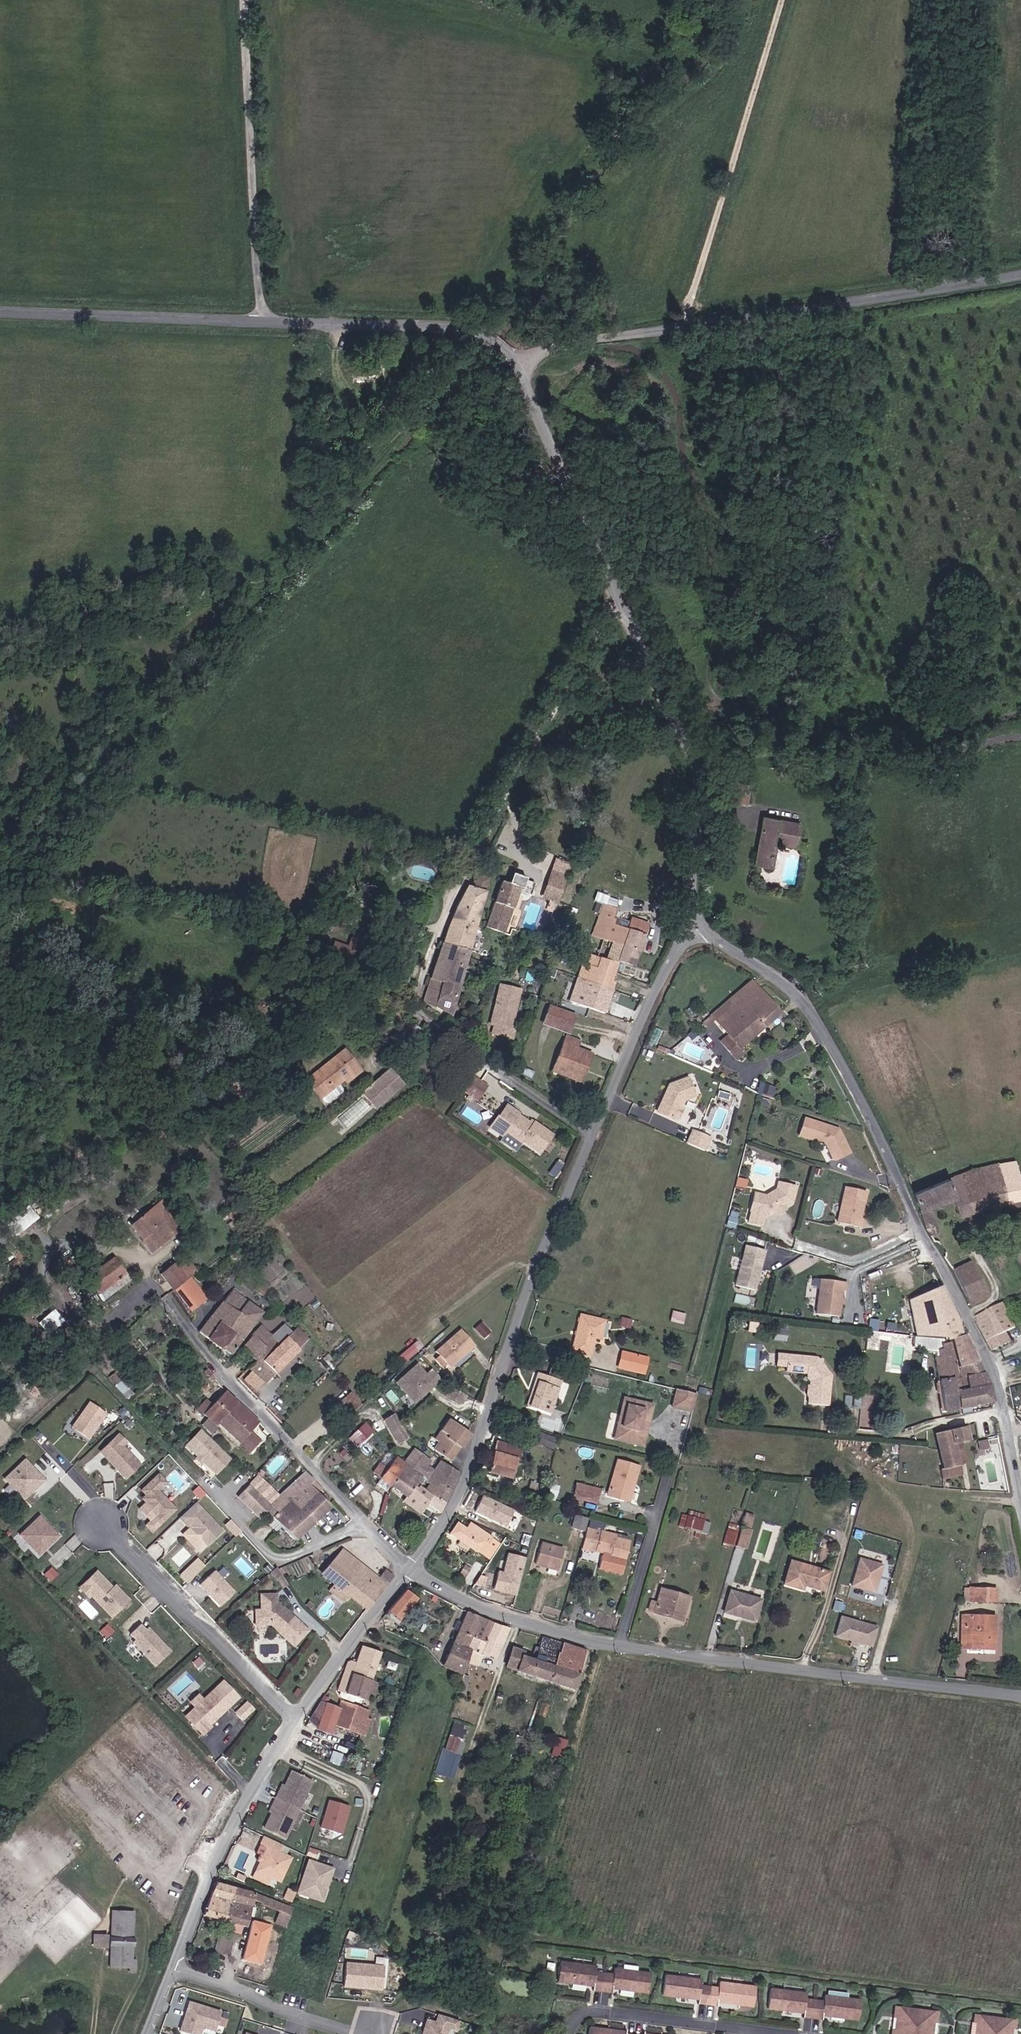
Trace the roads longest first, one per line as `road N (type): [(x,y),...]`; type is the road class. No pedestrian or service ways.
road 1 (tertiary): [(702,926),(779,979),(823,1030),(995,1374),(1020,1502)]
road 2 (residential): [(623,609),(581,662),(466,868),(415,998),(418,1013),(593,1136)]
road 3 (track): [(0,643),(196,569),(269,576),(406,401),(491,338)]
road 4 (tertiary): [(0,311),(465,326),(482,330),(521,363)]
road 5 (unclassified): [(521,363),(591,338),(1020,272)]
road 6 (tertiary): [(411,1569),(472,1466),(503,1364),(593,1136)]
road 7 (residential): [(1020,1698),(619,1647)]
road 8 (residential): [(411,1569),(168,1303)]
road 9 (tertiary): [(623,609),(702,787),(702,926)]
road 10 (residential): [(98,1522),(294,1723)]
road 11 (tertiary): [(173,1968),(202,1894),(294,1723)]
road 12 (tertiary): [(521,363),(623,609)]
road 13 (tertiary): [(593,1136),(652,998),(682,941),(702,926)]
road 14 (residential): [(619,1647),(533,1626),(411,1569)]
road 15 (residential): [(776,2033),(592,2011),(575,2018),(567,2033)]
road 16 (tertiary): [(294,1723),(411,1569)]
road 17 (residential): [(173,1968),(355,2033)]
road 18 (residential): [(619,1647),(669,1470)]

